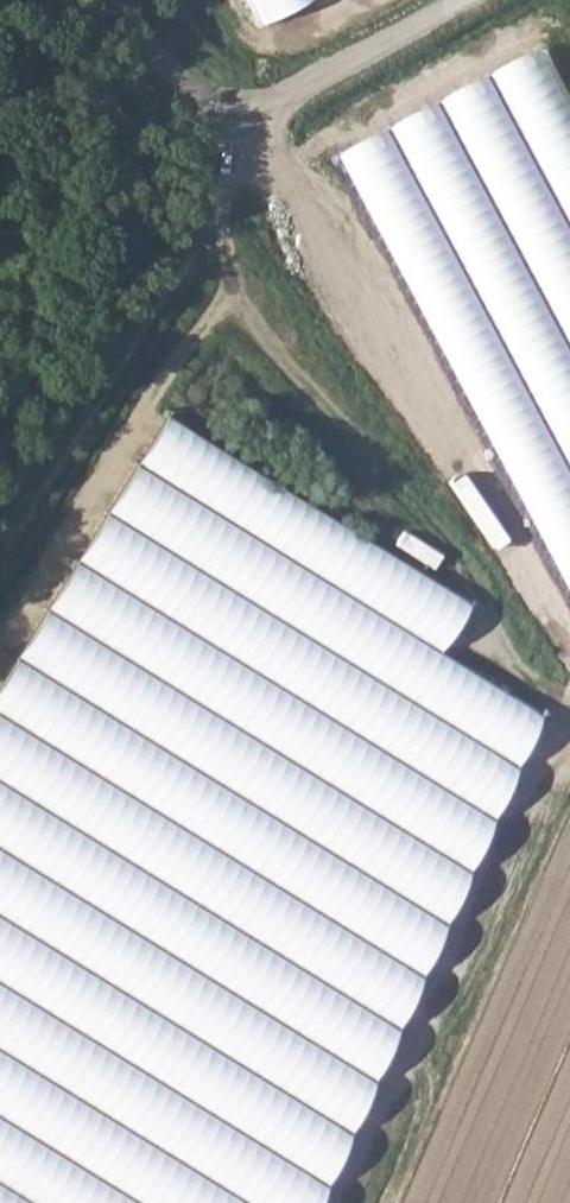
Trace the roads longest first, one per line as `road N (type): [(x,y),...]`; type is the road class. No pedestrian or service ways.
road 1 (track): [(350,1202),(569,707)]
road 2 (track): [(218,195),(233,300),(185,349),(0,643)]
road 3 (track): [(569,693),(543,690),(515,672),(464,561),(288,366)]
road 4 (unclassified): [(469,0),(286,102),(247,141)]
road 5 (track): [(388,1202),(424,1115),(424,1074),(413,1061)]

